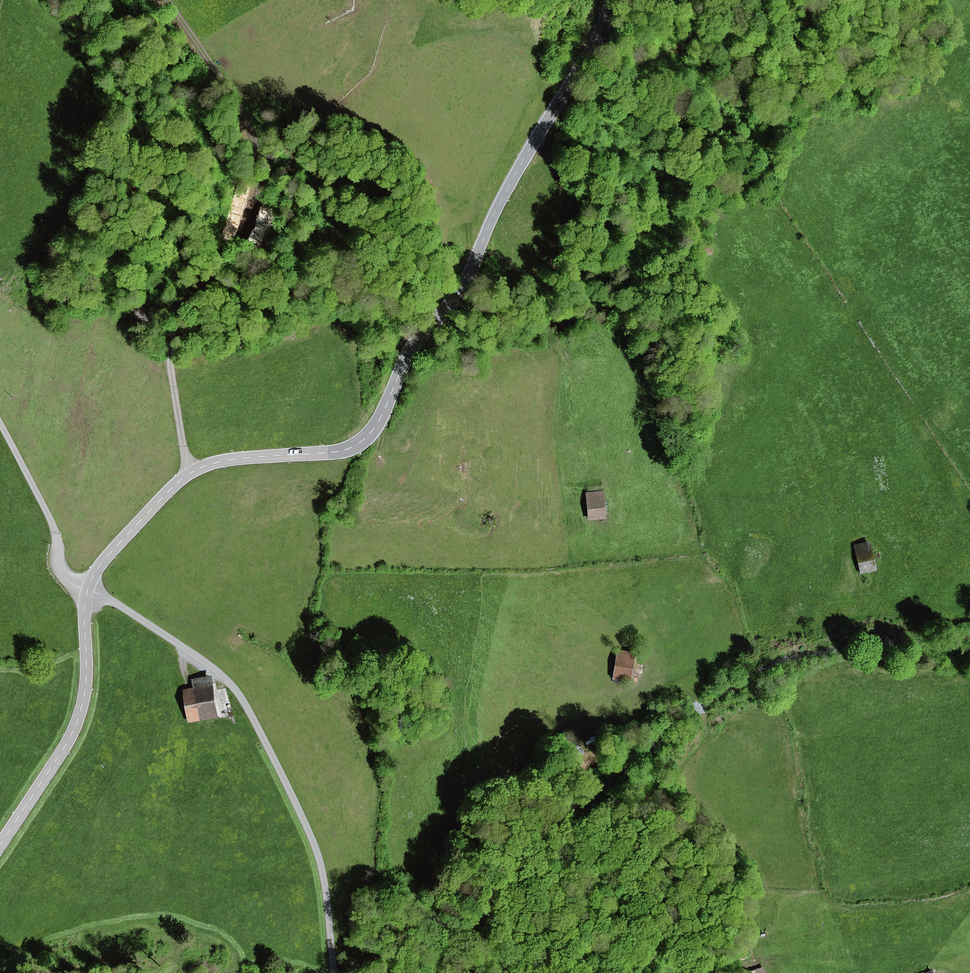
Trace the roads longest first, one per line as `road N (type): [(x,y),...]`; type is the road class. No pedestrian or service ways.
road 1 (tertiary): [(612,0),(502,196),(454,300),(406,357),(371,432),(328,453),(223,461),(191,473),(104,560),(87,592)]
road 2 (unclassified): [(334,972),(320,859),(242,699),(213,668),(87,592)]
road 3 (tertiary): [(87,592),(86,687),(75,727),(0,845)]
road 4 (track): [(538,136),(566,194),(551,282),(554,339),(570,362)]
road 5 (unclassified): [(87,592),(58,567),(52,522),(0,424)]
road 6 (track): [(803,0),(802,24),(755,83),(764,125),(796,138)]

